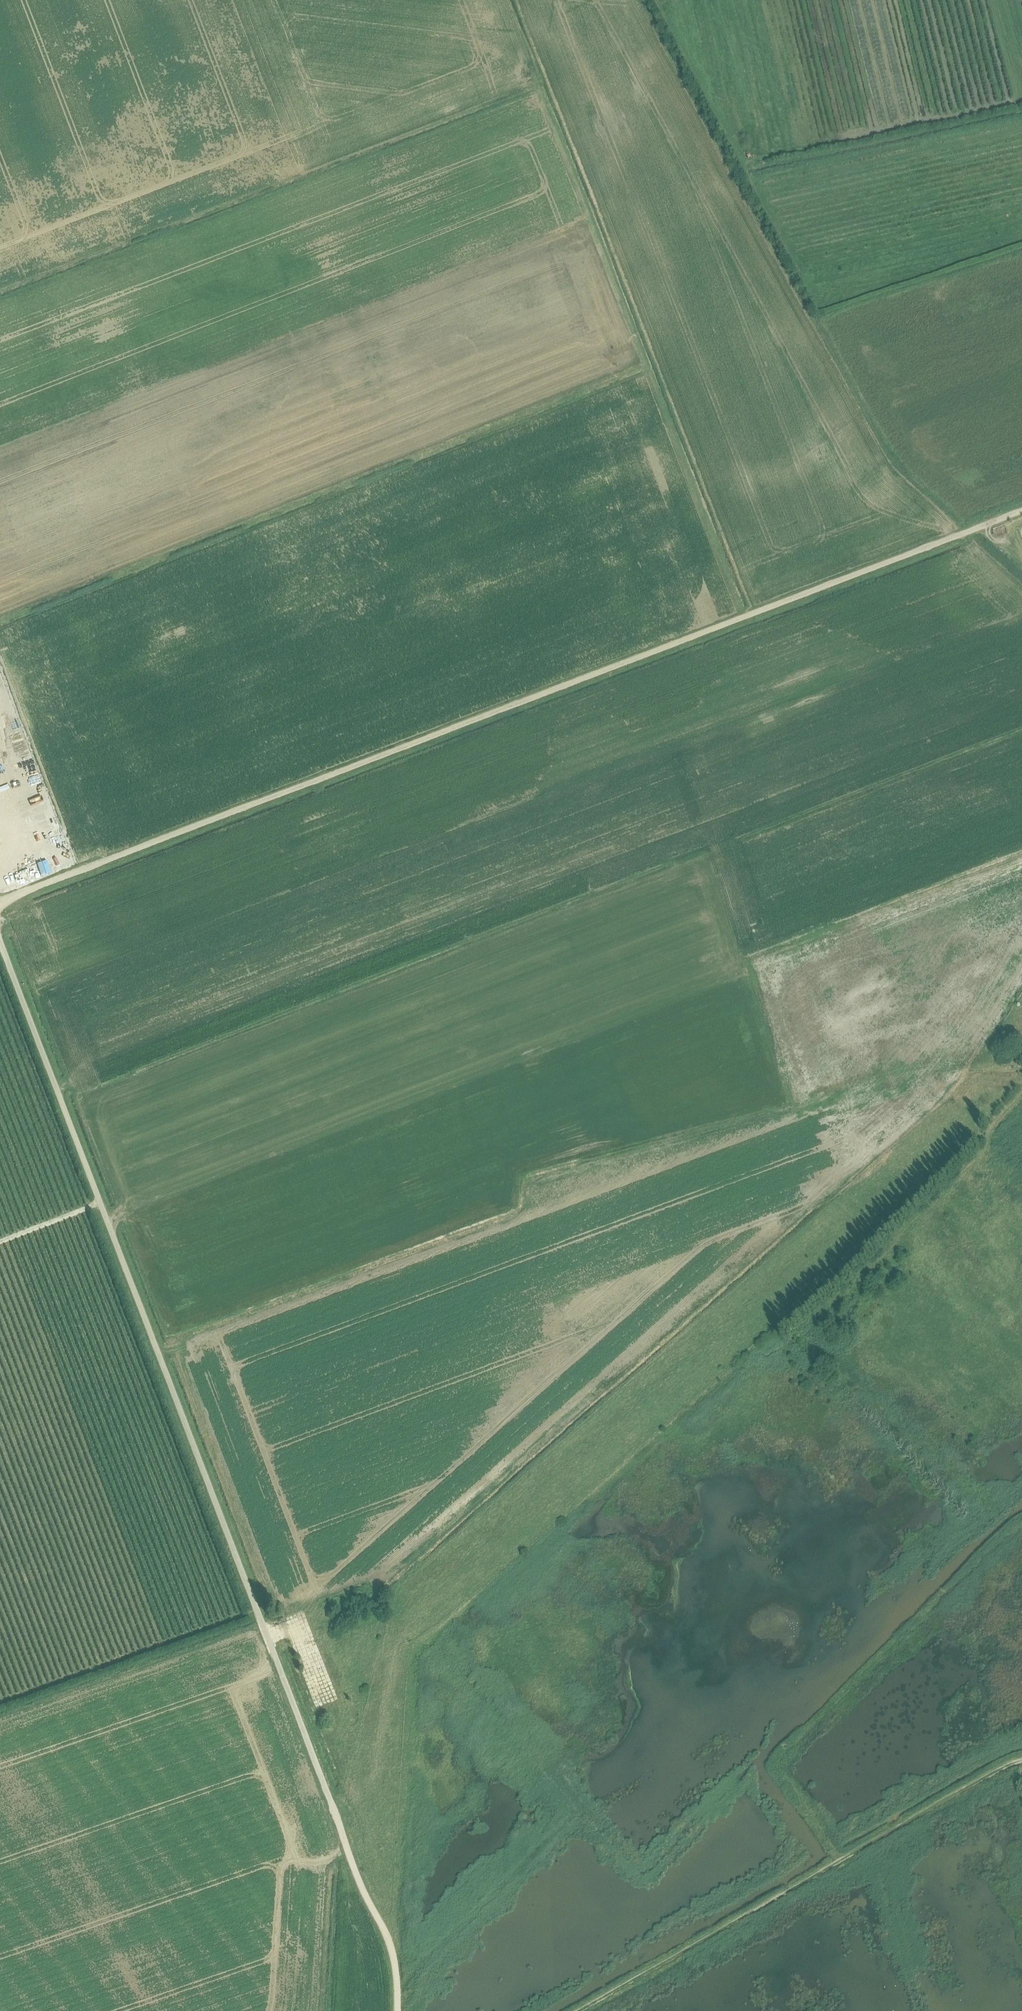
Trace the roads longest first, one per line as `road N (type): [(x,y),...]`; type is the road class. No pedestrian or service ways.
road 1 (unclassified): [(396,2010),(384,1929),(0,943)]
road 2 (unclassified): [(1021,515),(0,900)]
road 3 (track): [(1021,1092),(964,1174),(812,1325),(995,1512)]
road 4 (track): [(581,2010),(1021,1760)]
road 5 (track): [(1021,1070),(923,1078),(541,1179)]

